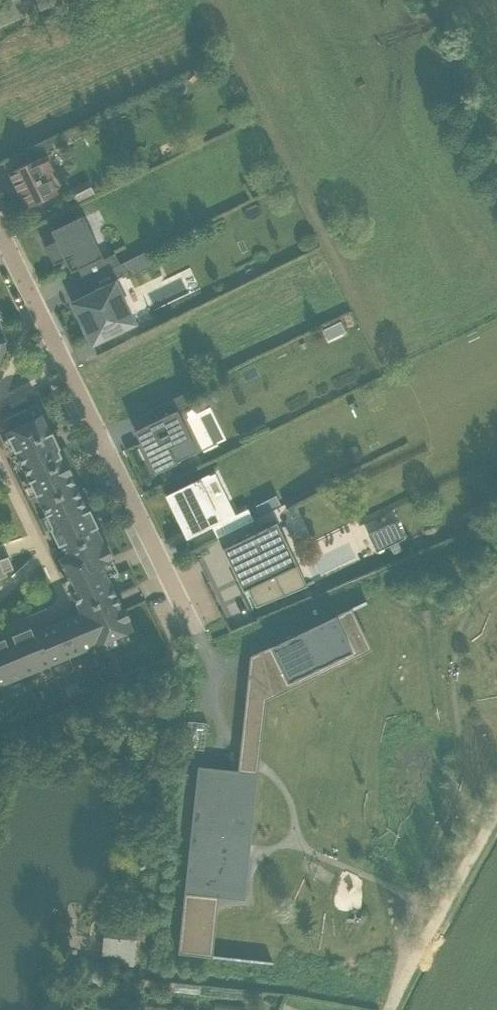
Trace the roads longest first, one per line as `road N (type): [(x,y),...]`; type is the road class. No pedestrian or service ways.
road 1 (residential): [(0,242),(174,593)]
road 2 (track): [(496,816),(390,1001)]

